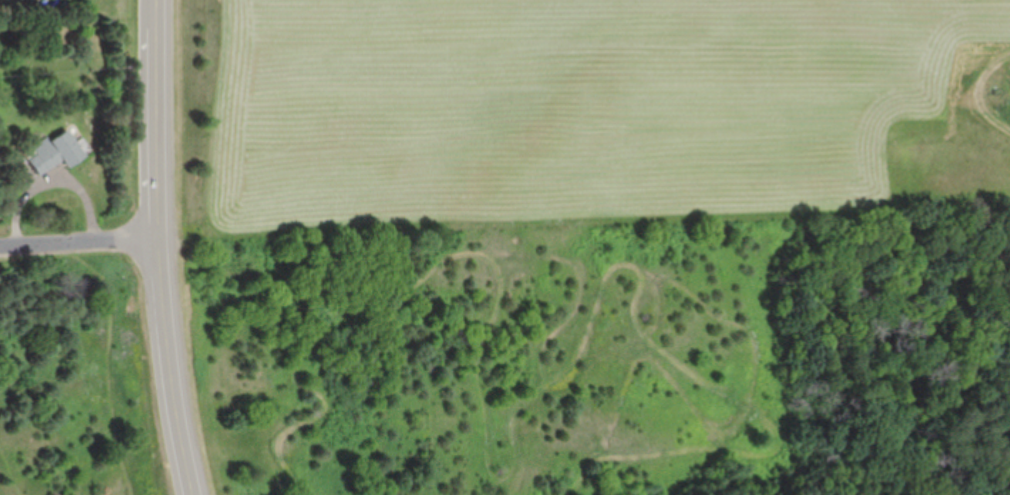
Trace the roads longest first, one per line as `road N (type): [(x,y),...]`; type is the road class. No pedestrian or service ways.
road 1 (residential): [(166,0),(169,340),(193,494)]
road 2 (residential): [(166,244),(0,250)]

